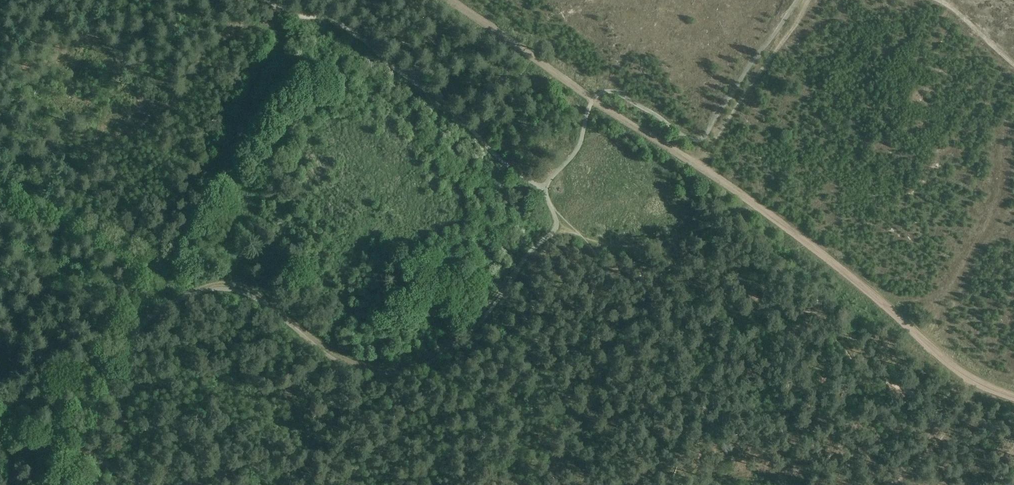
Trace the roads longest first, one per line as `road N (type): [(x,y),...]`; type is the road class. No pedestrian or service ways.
road 1 (track): [(449,0),(801,237)]
road 2 (track): [(801,237),(977,385)]
road 3 (track): [(698,165),(807,0)]
road 4 (track): [(977,385),(935,448),(891,484)]

